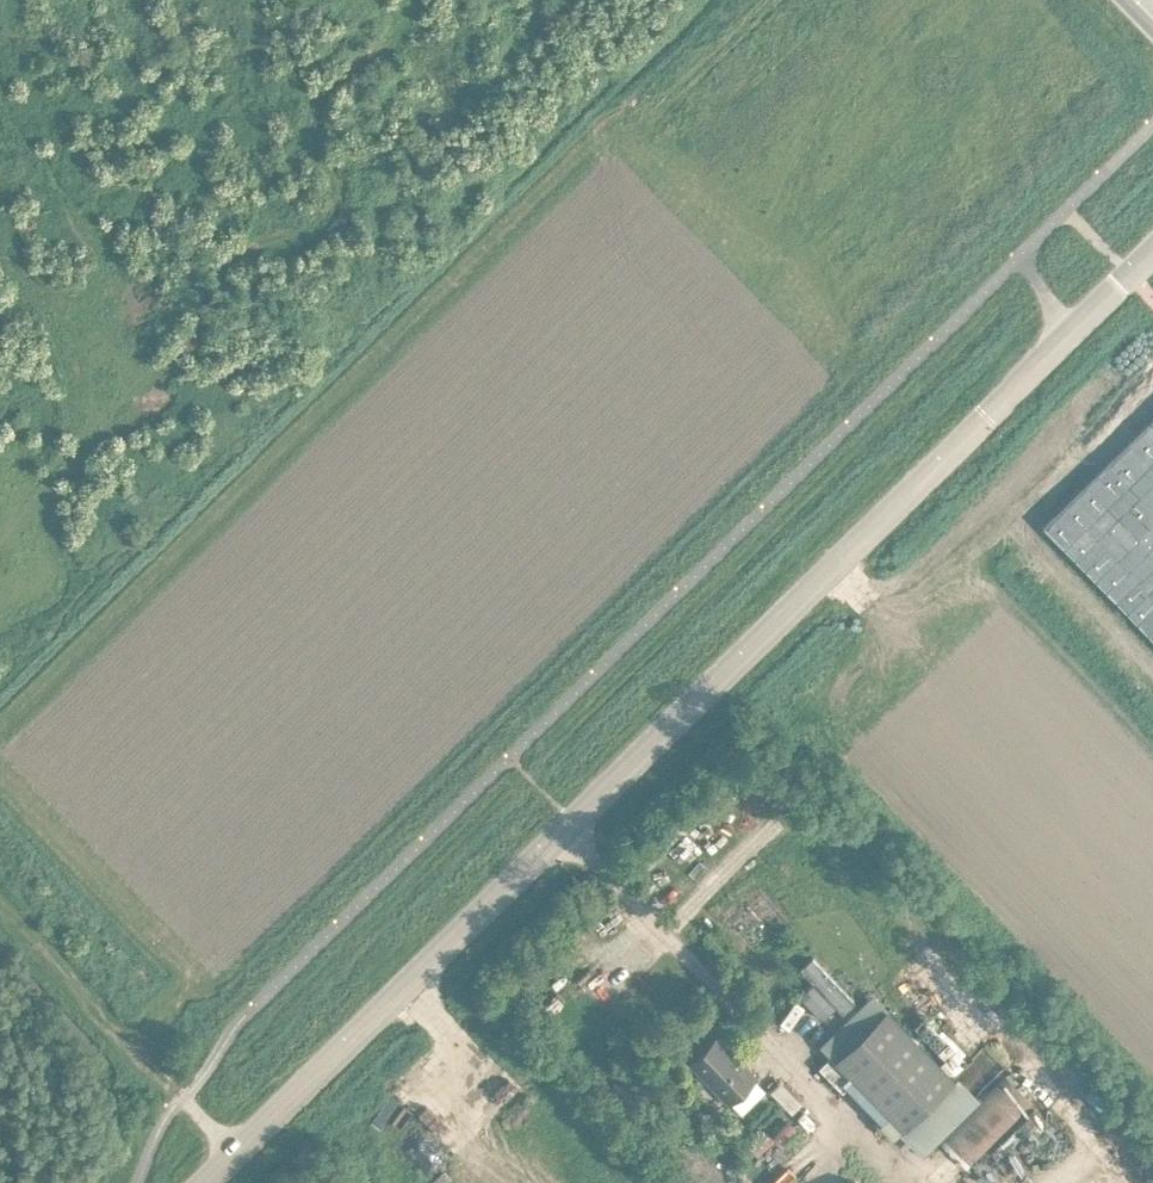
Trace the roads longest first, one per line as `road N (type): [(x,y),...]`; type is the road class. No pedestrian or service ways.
road 1 (tertiary): [(189,1182),(561,828),(1152,237)]
road 2 (track): [(233,1140),(86,999)]

